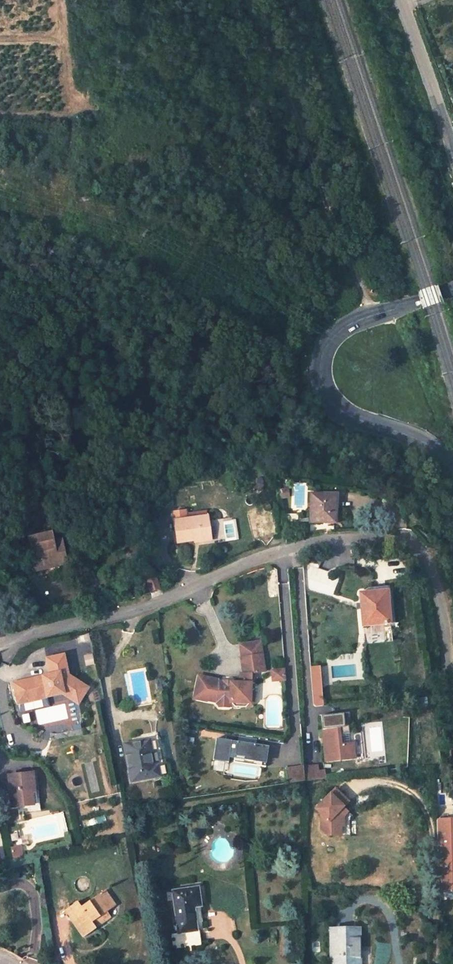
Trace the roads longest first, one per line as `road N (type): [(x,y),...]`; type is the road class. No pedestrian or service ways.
road 1 (residential): [(0,641),(155,604),(291,548),(371,539),(408,548),(429,570),(452,702)]
road 2 (secondary): [(452,289),(347,326),(324,349),(320,373),(338,407),(423,442),(452,476)]
road 3 (track): [(372,315),(247,0)]
road 4 (unclassified): [(397,0),(452,158)]

